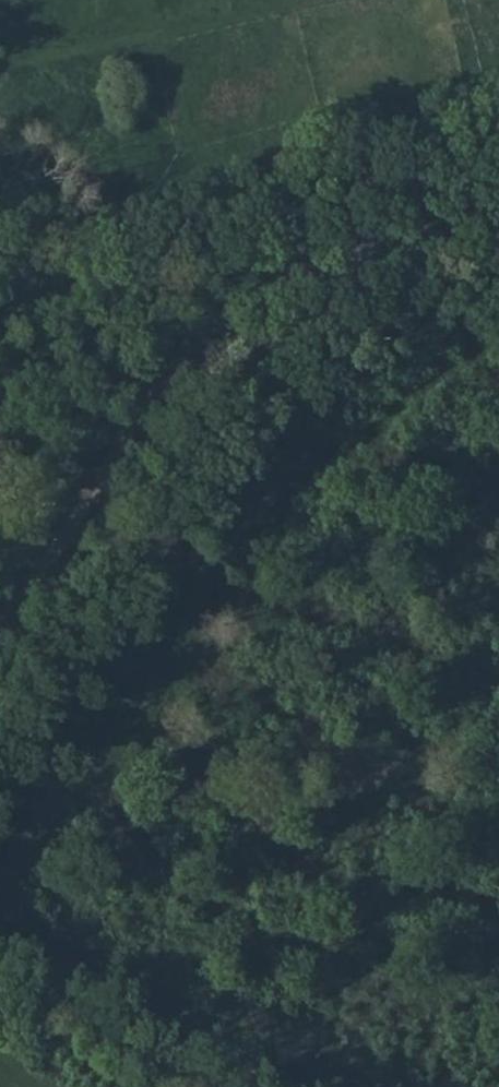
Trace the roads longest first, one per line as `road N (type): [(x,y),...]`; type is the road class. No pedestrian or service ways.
road 1 (track): [(0,596),(205,317),(498,210)]

